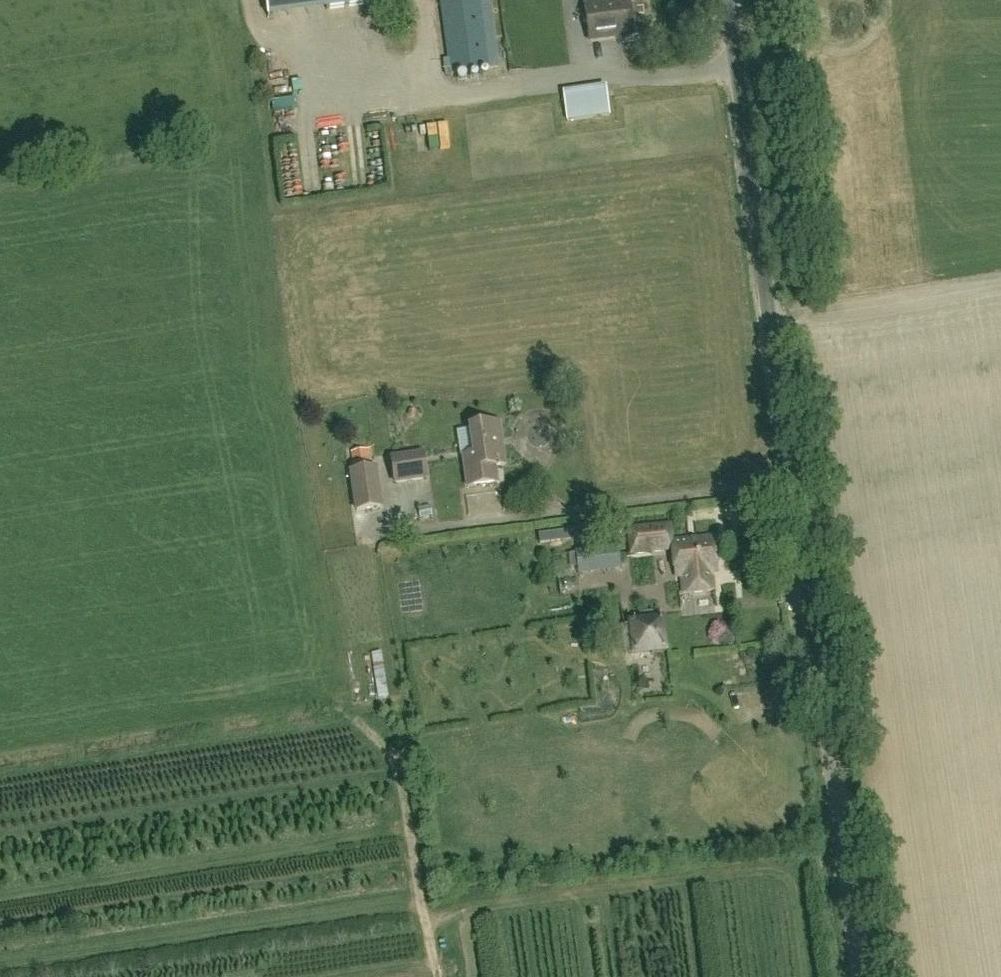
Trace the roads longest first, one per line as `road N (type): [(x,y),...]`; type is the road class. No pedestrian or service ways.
road 1 (unclassified): [(853,976),(727,0)]
road 2 (track): [(518,903),(838,859)]

